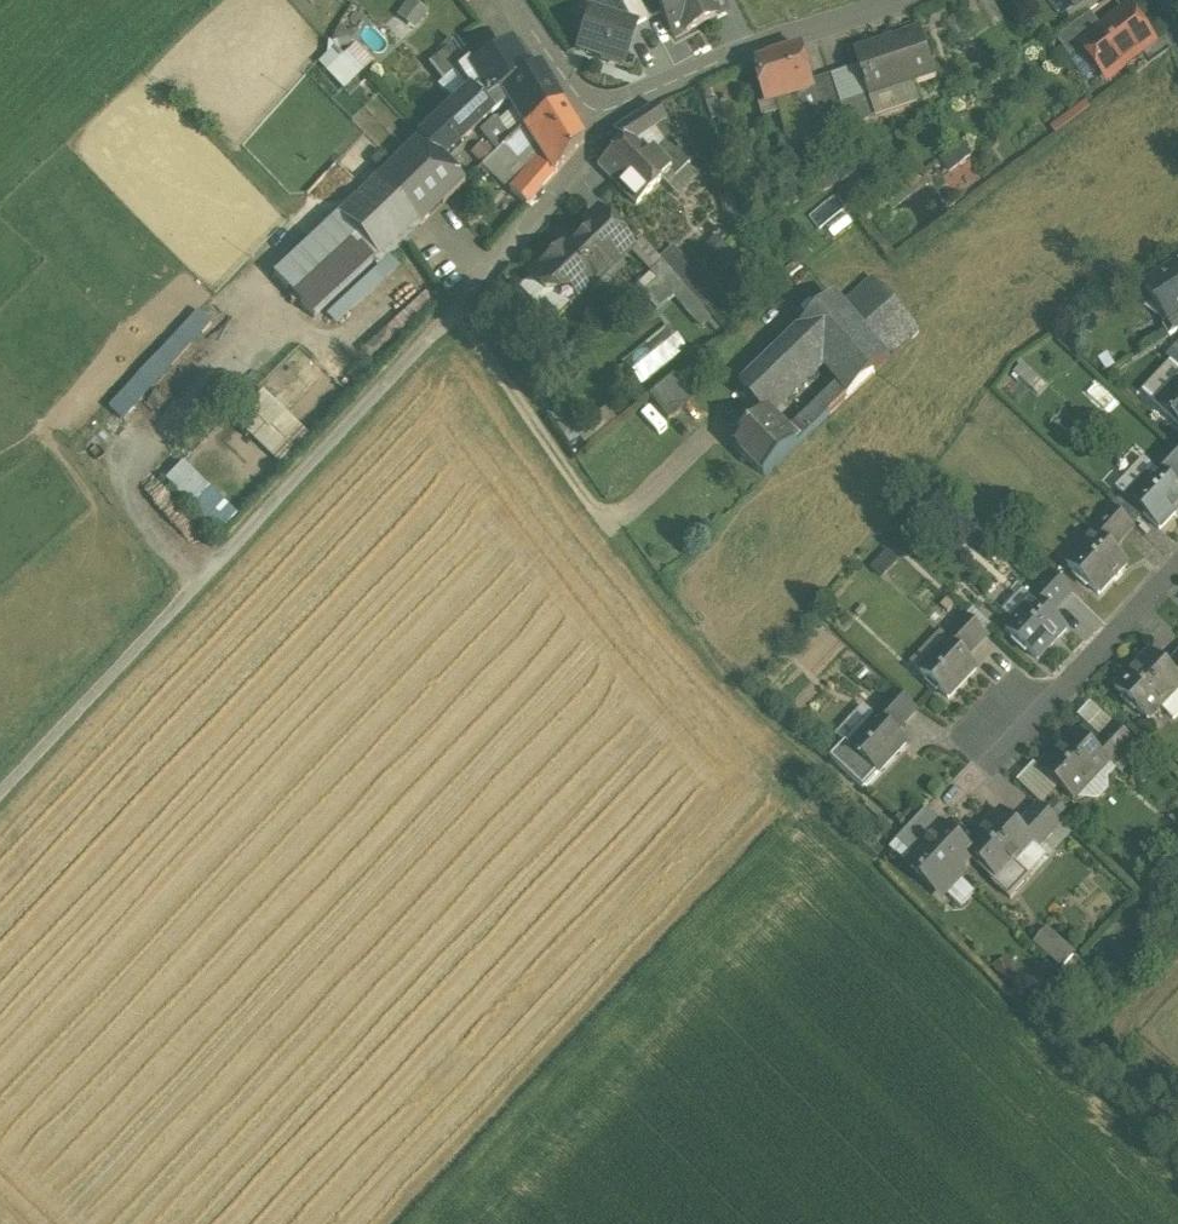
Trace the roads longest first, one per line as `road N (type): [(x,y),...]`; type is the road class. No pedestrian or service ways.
road 1 (residential): [(601,112),(722,60),(909,0)]
road 2 (track): [(0,826),(205,609)]
road 3 (residential): [(601,112),(598,148),(461,320)]
road 4 (residential): [(1177,562),(1004,732)]
road 5 (residential): [(508,0),(578,102),(601,112)]
road 6 (track): [(1177,1079),(1127,1034),(1177,970)]

